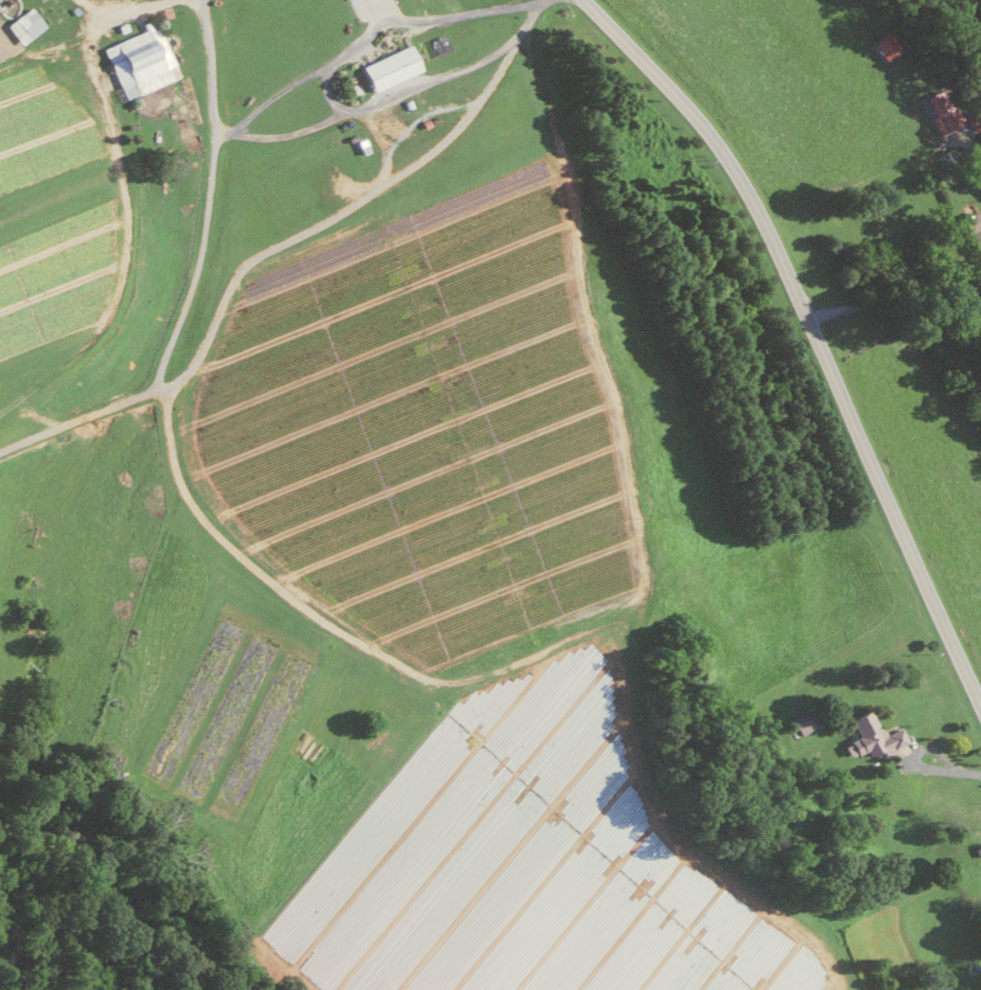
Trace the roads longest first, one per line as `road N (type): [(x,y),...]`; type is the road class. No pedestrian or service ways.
road 1 (residential): [(980,704),(735,174),(580,0)]

